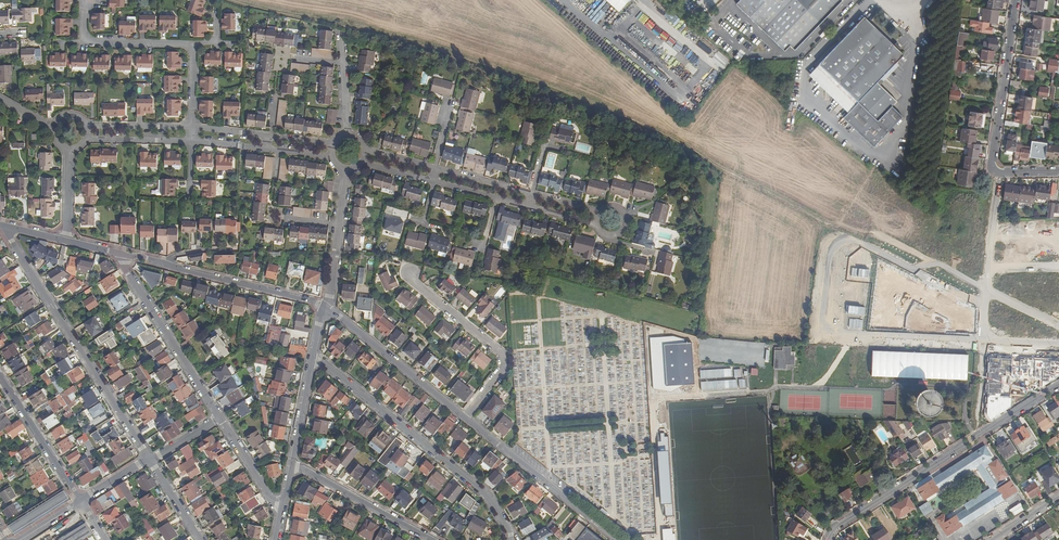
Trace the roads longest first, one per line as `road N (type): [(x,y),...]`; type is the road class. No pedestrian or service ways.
road 1 (track): [(233,0),(515,77),(593,106),(826,225),(878,234),(939,264)]
road 2 (residential): [(983,340),(835,331),(822,317),(832,249),(849,239),(910,269),(939,264),(989,291)]
road 3 (residential): [(829,539),(836,527),(1058,385)]
road 4 (residential): [(4,227),(150,460)]
road 5 (residential): [(509,539),(489,497),(313,356)]
road 6 (residential): [(1015,0),(992,163),(1006,172),(1058,172)]
road 7 (residential): [(464,418),(504,369),(503,355),(410,272)]
road 8 (residential): [(464,418),(618,539)]
road 9 (residential): [(220,418),(117,254)]
road 10 (residential): [(327,307),(464,418)]
road 11 (residential): [(169,266),(327,307)]
road 12 (residential): [(292,463),(431,539)]
road 13 (residential): [(83,0),(82,41),(193,43)]
road 14 (residential): [(80,502),(0,375)]

